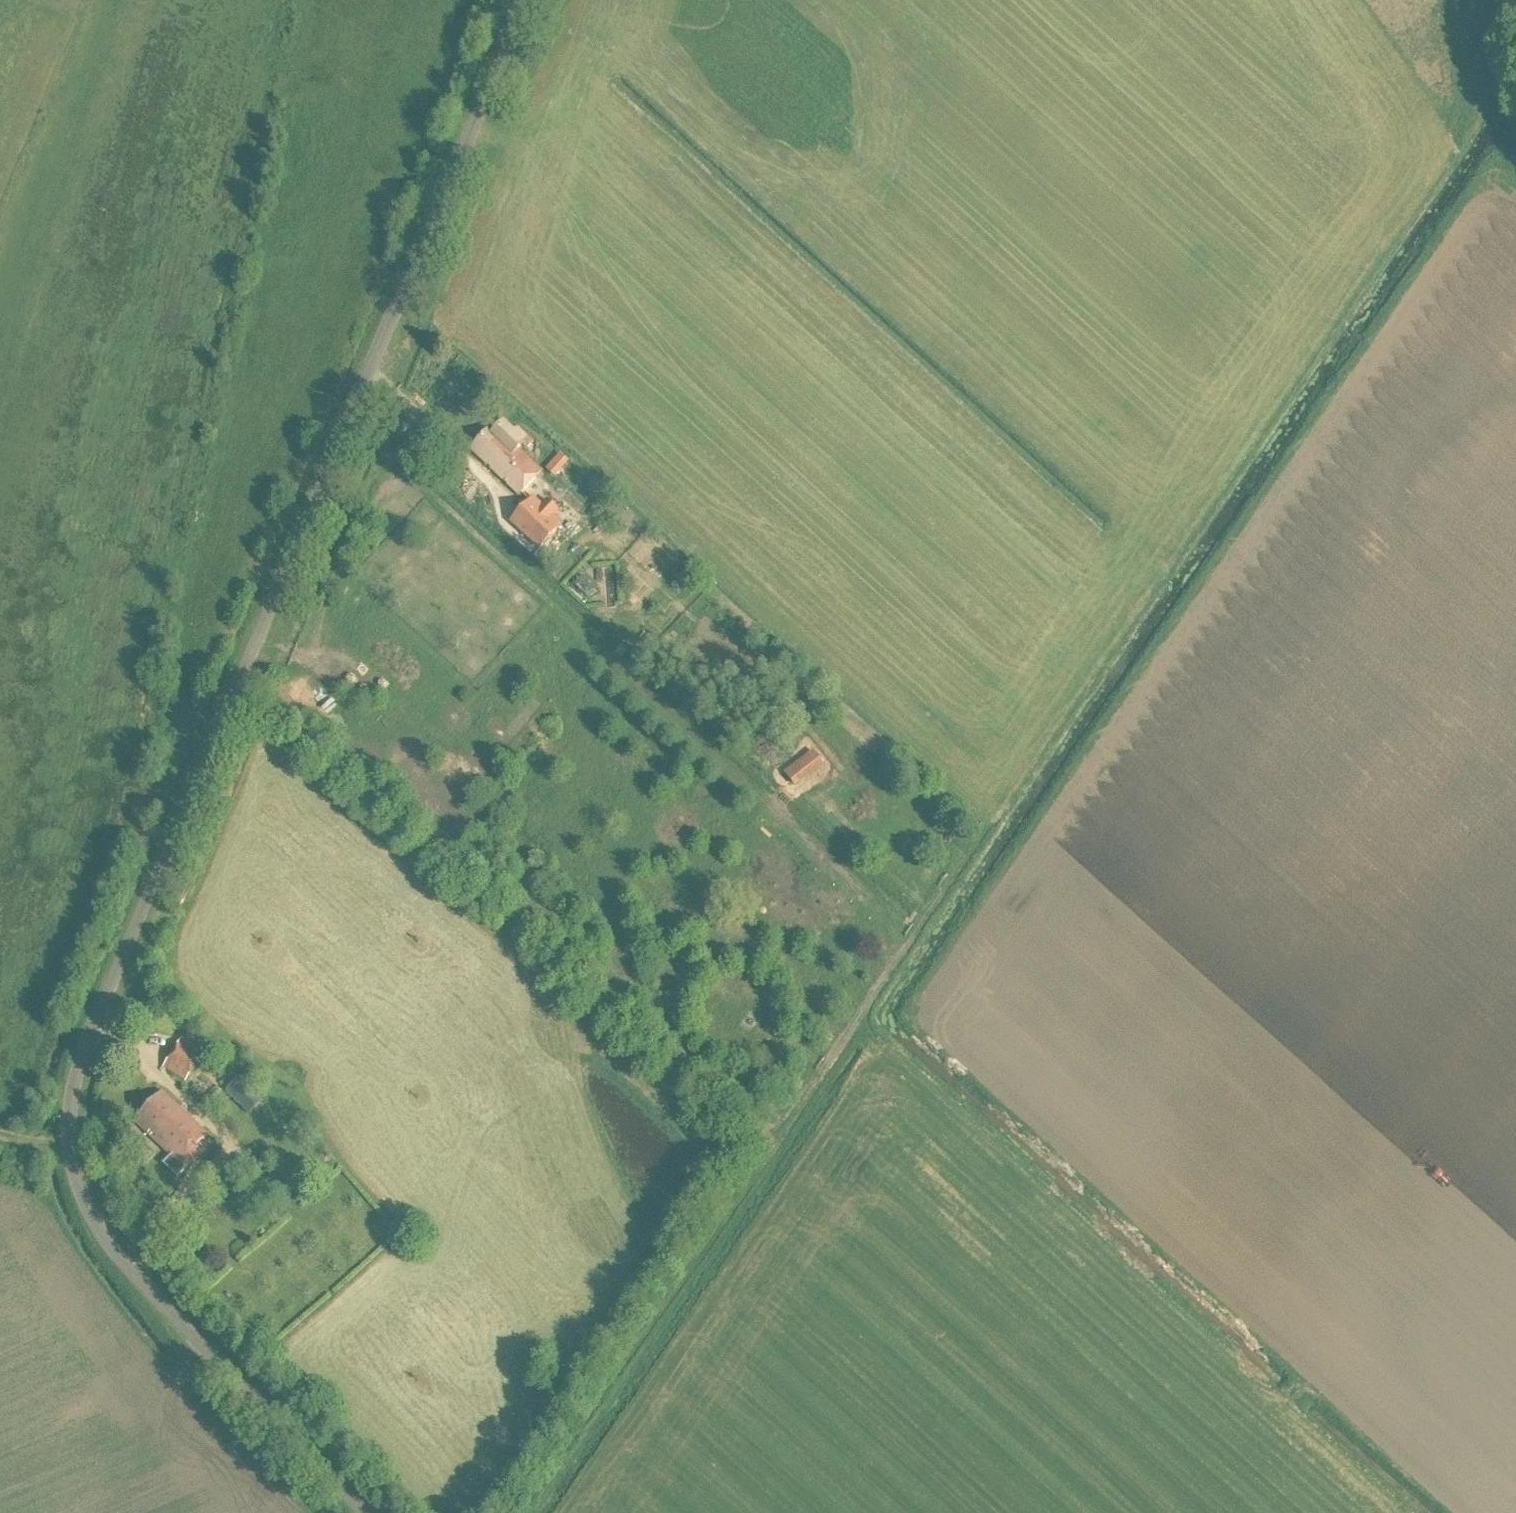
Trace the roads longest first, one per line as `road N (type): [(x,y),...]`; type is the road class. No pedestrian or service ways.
road 1 (unclassified): [(365,1512),(153,1295),(103,1230),(70,1152),(76,1083),(121,957),(528,0)]

